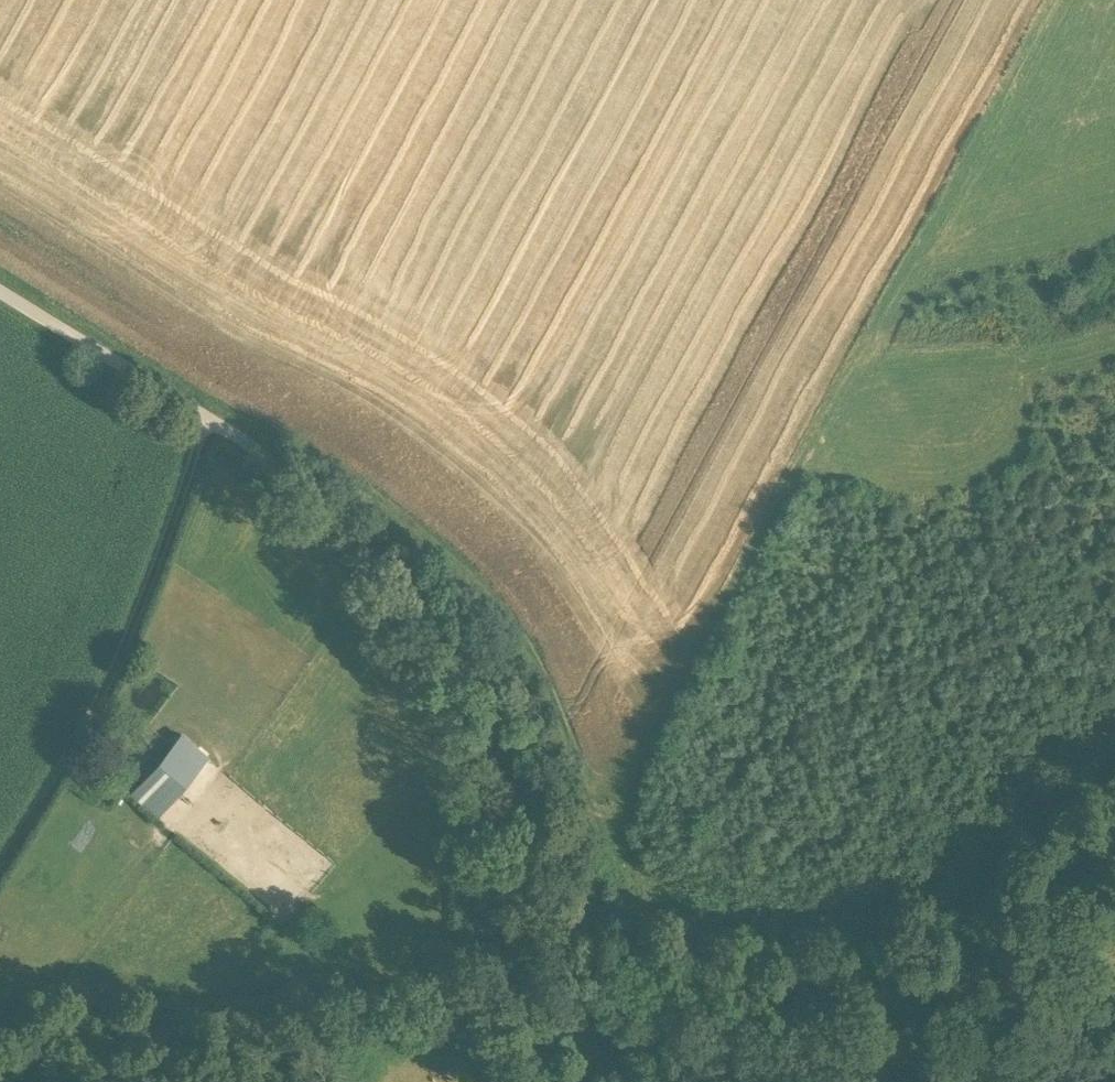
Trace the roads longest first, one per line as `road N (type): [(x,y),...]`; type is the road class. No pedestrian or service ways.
road 1 (track): [(915,261),(760,527),(613,813),(593,808),(586,796),(541,666),(499,610),(417,531),(341,474),(301,449),(207,420),(121,650),(0,869)]
road 2 (track): [(565,1028),(518,966),(485,709),(440,619),(398,572),(270,464),(0,292)]

